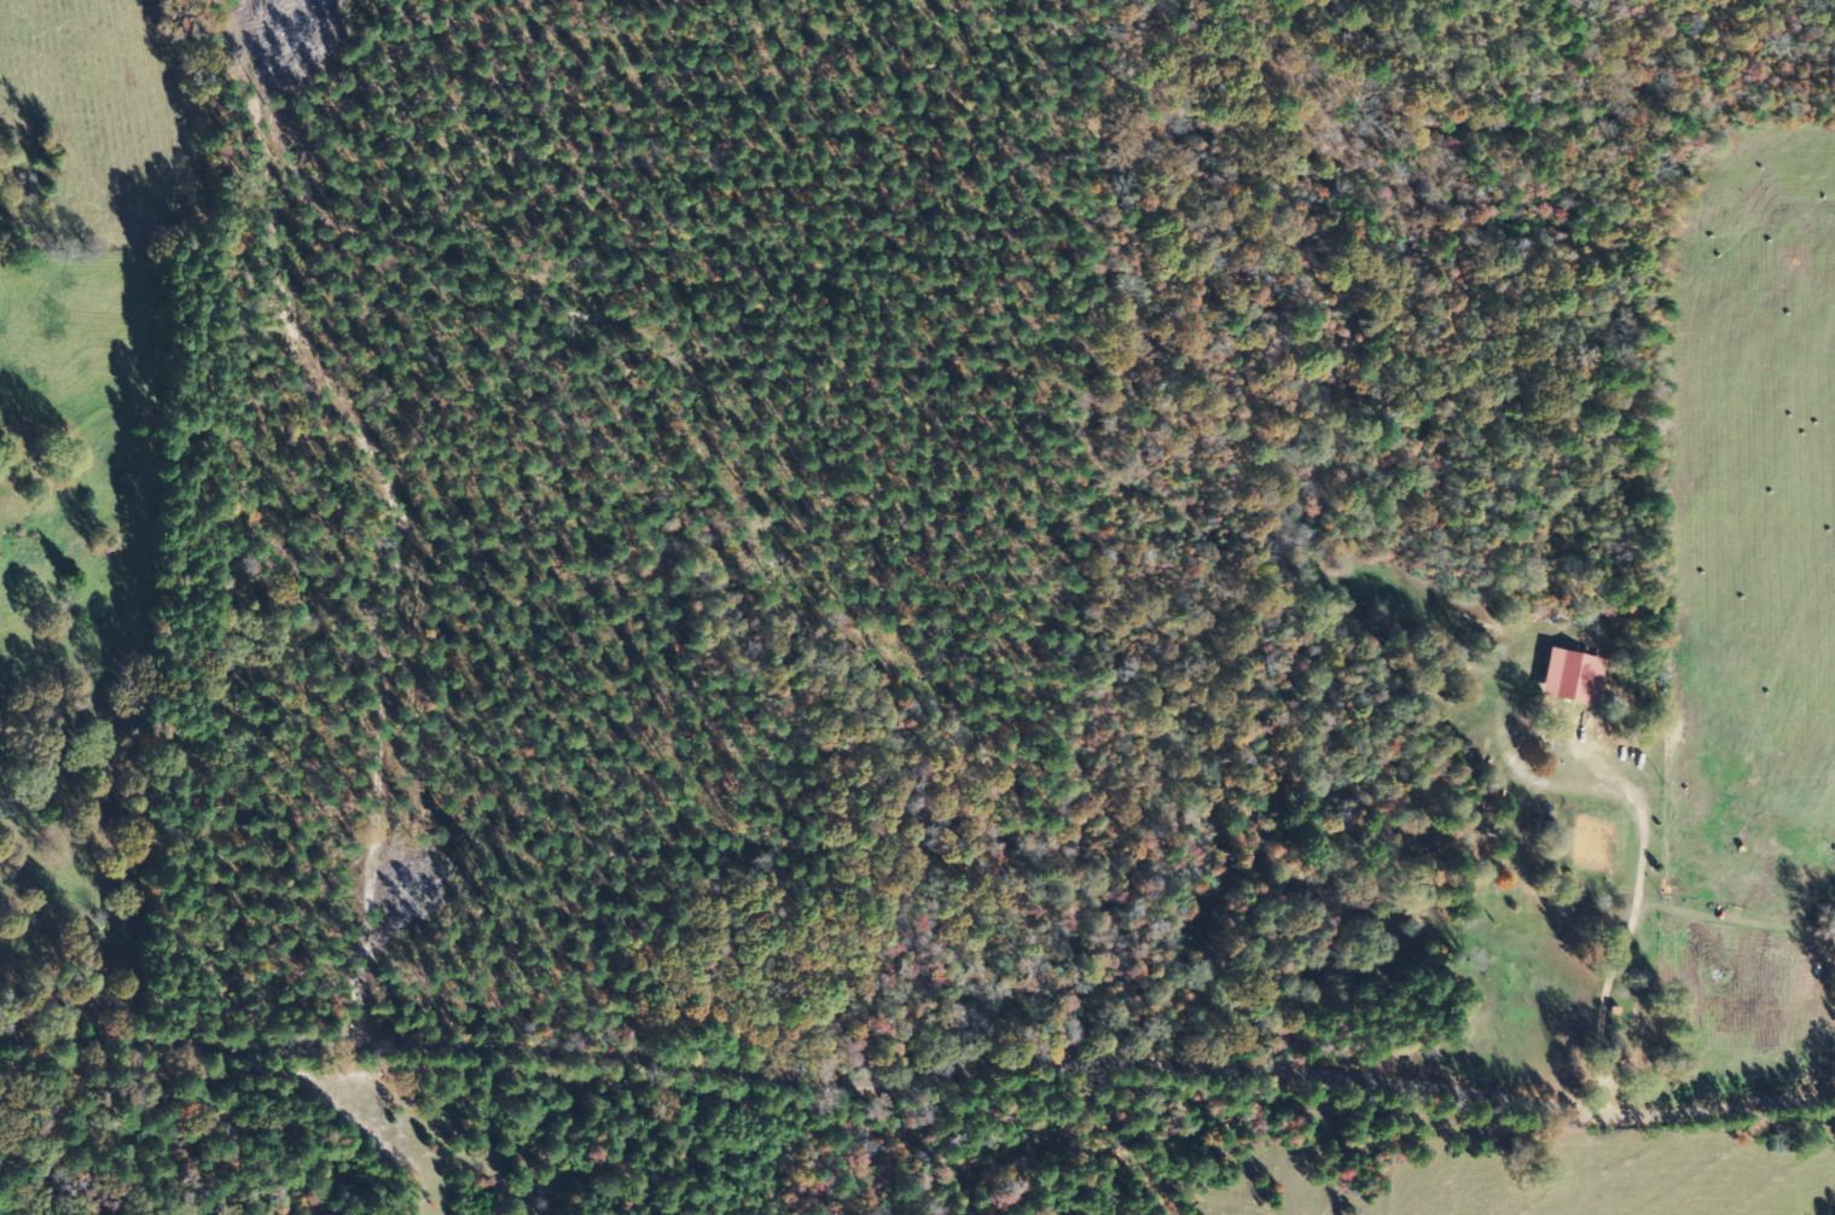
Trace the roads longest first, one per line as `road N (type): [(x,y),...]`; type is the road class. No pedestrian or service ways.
road 1 (residential): [(0,1079),(638,1087),(828,1111),(1422,1093),(1705,1118),(1834,1110)]

